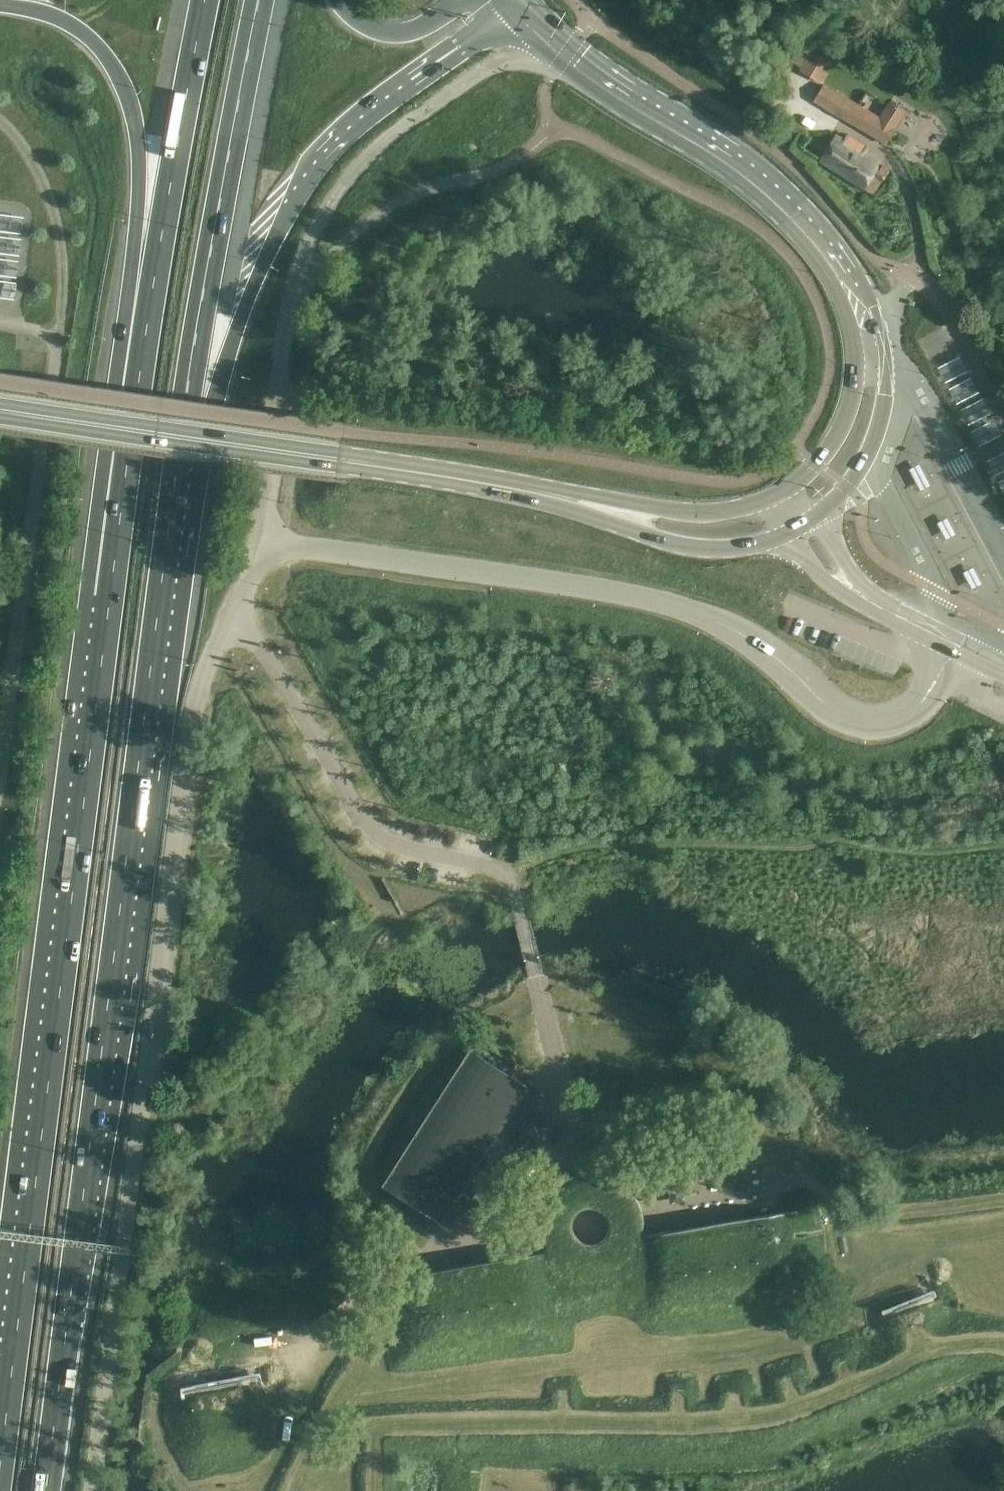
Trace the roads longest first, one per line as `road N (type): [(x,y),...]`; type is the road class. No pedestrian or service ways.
road 1 (motorway): [(148,311),(0,1472)]
road 2 (motorway): [(47,1490),(179,443)]
road 3 (unclassified): [(89,1490),(195,689),(236,617)]
road 4 (unclassified): [(267,552),(299,547),(674,608),(769,654),(847,720),(898,719),(914,709),(954,644)]
road 5 (motorway): [(179,443),(317,164),(371,108),(516,7)]
road 6 (secondary): [(525,490),(0,409)]
road 7 (motorway): [(179,443),(257,0)]
road 8 (unclassified): [(0,768),(58,333)]
road 9 (unclassified): [(518,903),(496,870),(390,843),(373,831),(236,617)]
road 10 (motorway): [(0,7),(46,15),(78,31),(120,83),(136,135),(148,311)]
road 11 (secondary): [(809,233),(705,143),(625,97),(516,7)]
road 12 (secondary): [(804,527),(865,456),(885,368),(868,301),(809,233)]
road 13 (motorway): [(204,0),(148,311)]
road 14 (secondary): [(525,490),(687,548),(765,545),(804,527)]
road 15 (secondary): [(809,233),(842,309),(852,386),(832,444),(782,494)]
road 16 (unclassified): [(267,552),(262,493),(294,289)]
road 17 (secondary): [(782,494),(715,514),(525,490)]
road 18 (tertiary): [(954,644),(870,602),(836,574),(804,527)]
road 19 (motorway): [(463,0),(393,32),(361,23),(336,0)]

